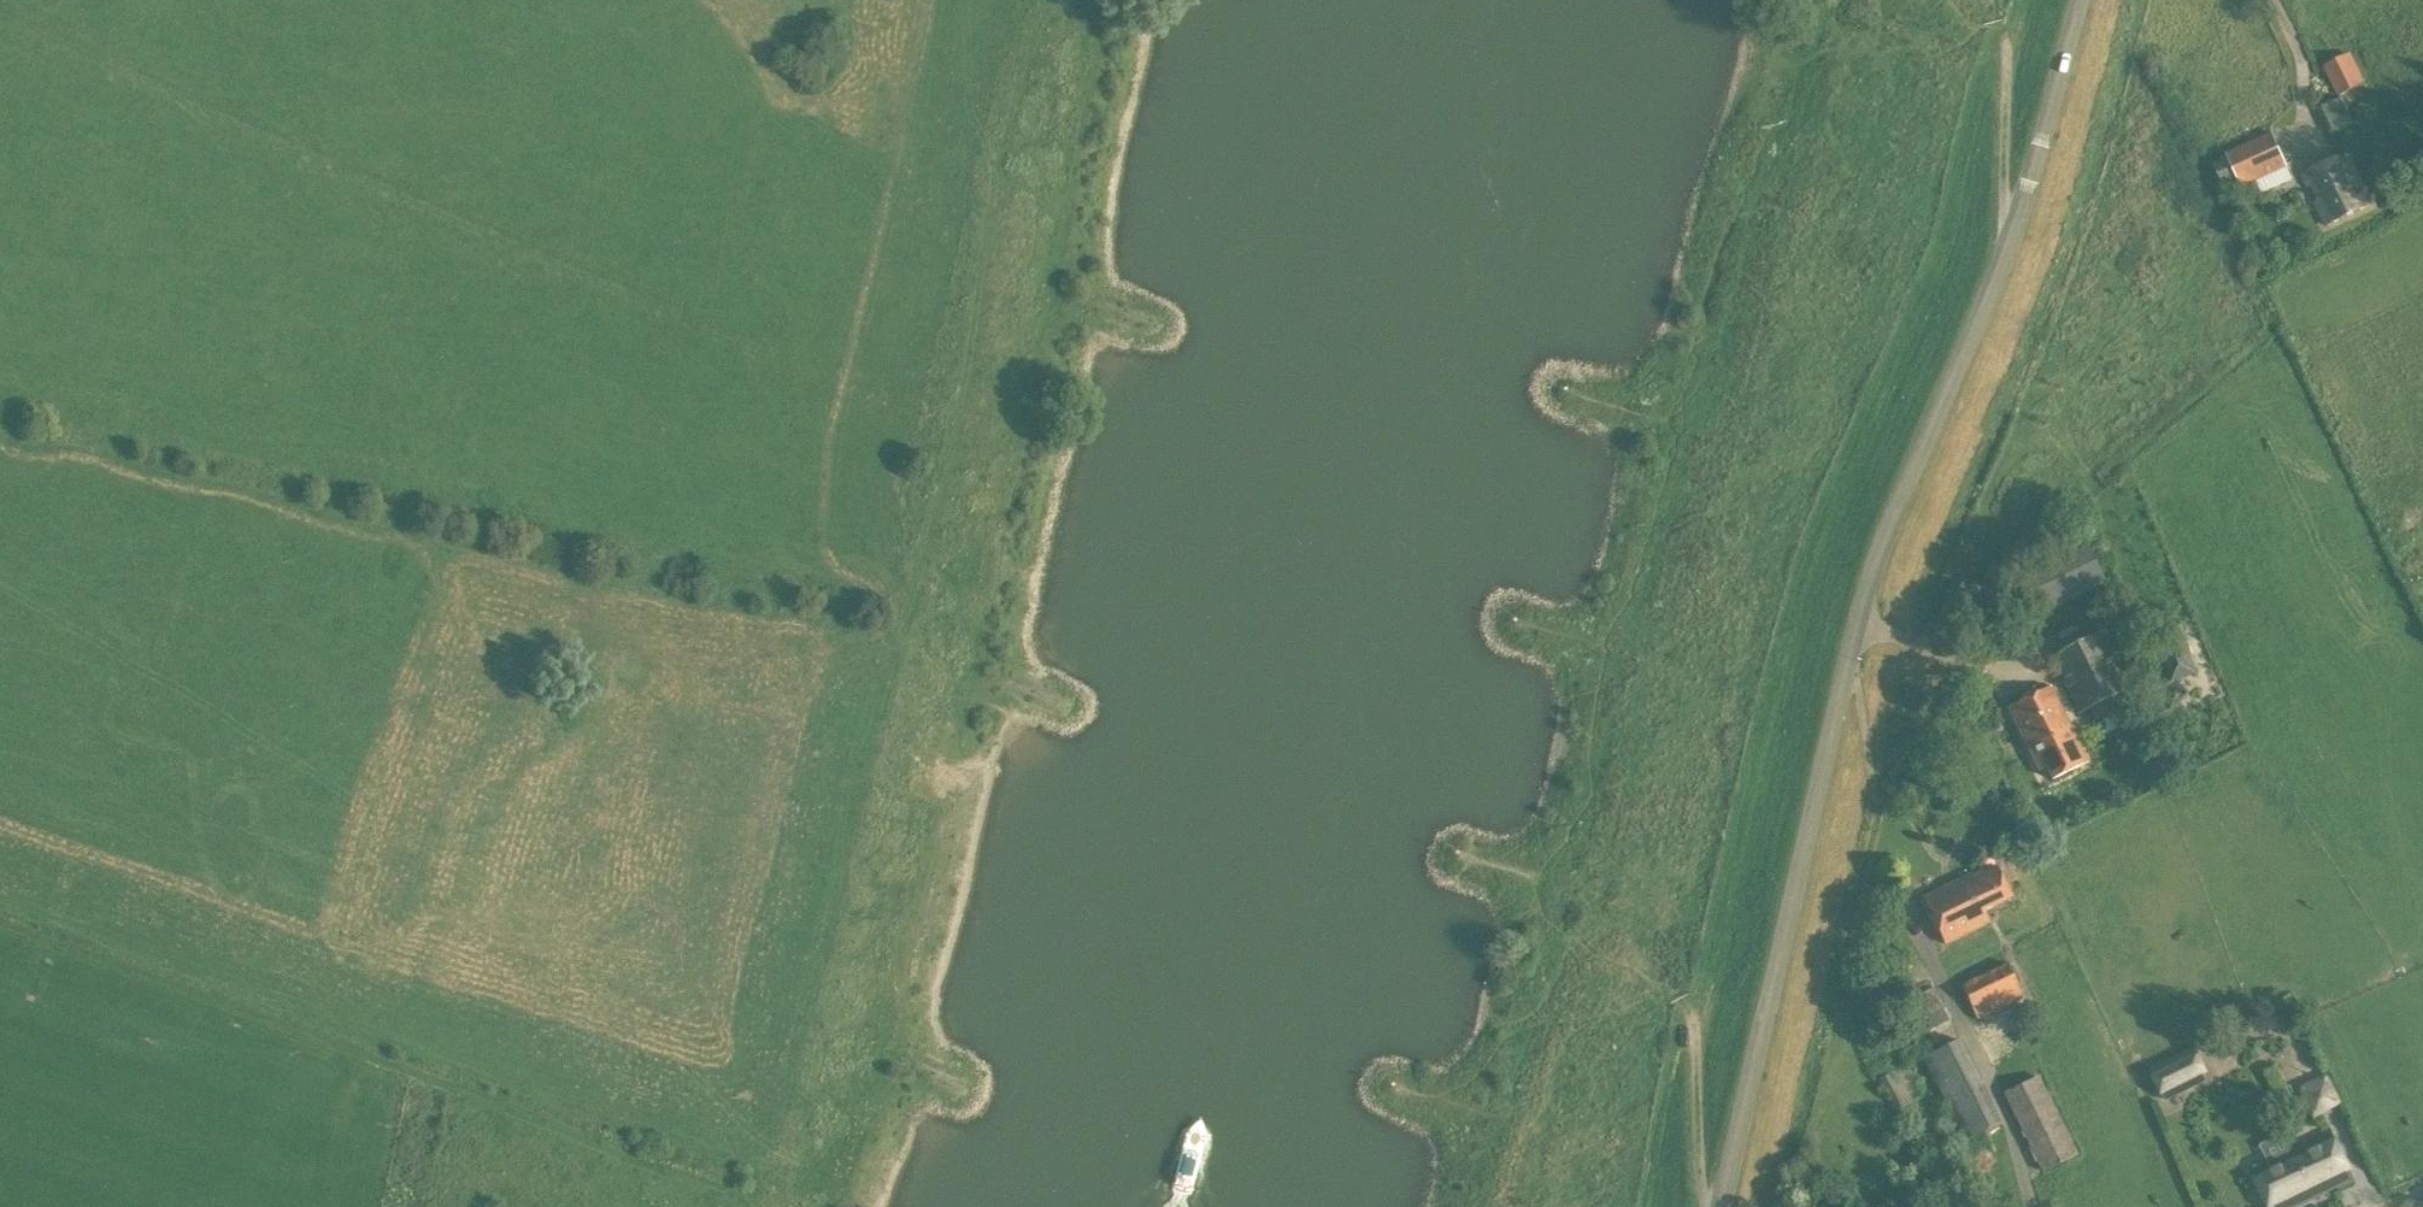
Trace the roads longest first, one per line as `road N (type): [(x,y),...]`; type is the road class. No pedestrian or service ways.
road 1 (unclassified): [(1719,1206),(1859,596),(2021,203),(2078,0)]

